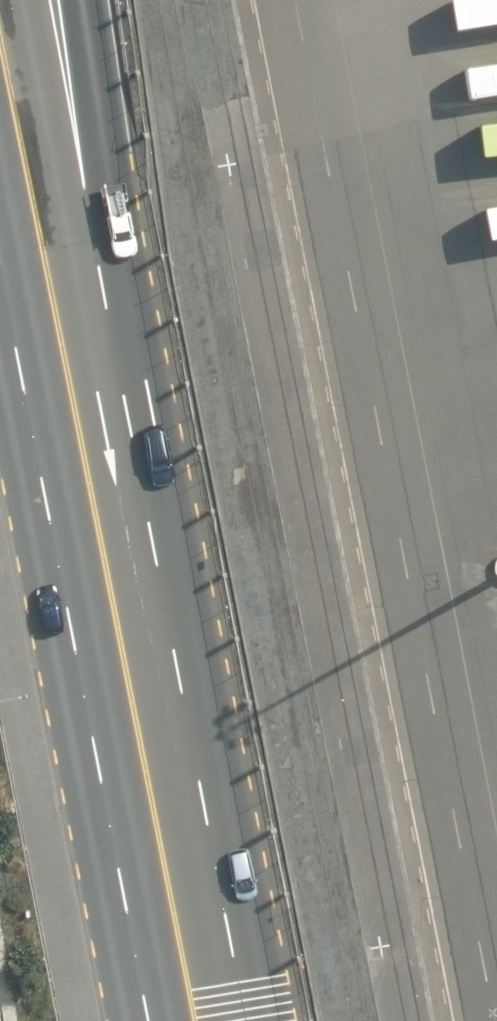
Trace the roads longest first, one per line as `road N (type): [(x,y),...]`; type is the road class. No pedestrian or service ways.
road 1 (primary): [(93,172),(254,1020)]
road 2 (primary): [(160,1020),(0,220)]
road 3 (primary): [(54,0),(93,172)]
road 4 (motorway): [(65,0),(93,172)]

